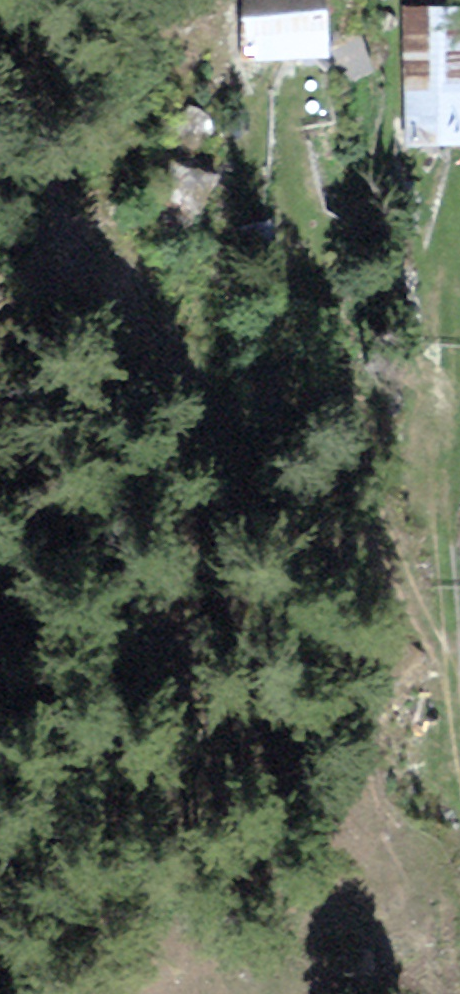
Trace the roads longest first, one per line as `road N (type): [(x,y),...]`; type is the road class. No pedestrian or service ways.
road 1 (track): [(456,669),(411,597),(356,432),(287,84)]
road 2 (track): [(447,343),(443,527),(459,758)]

